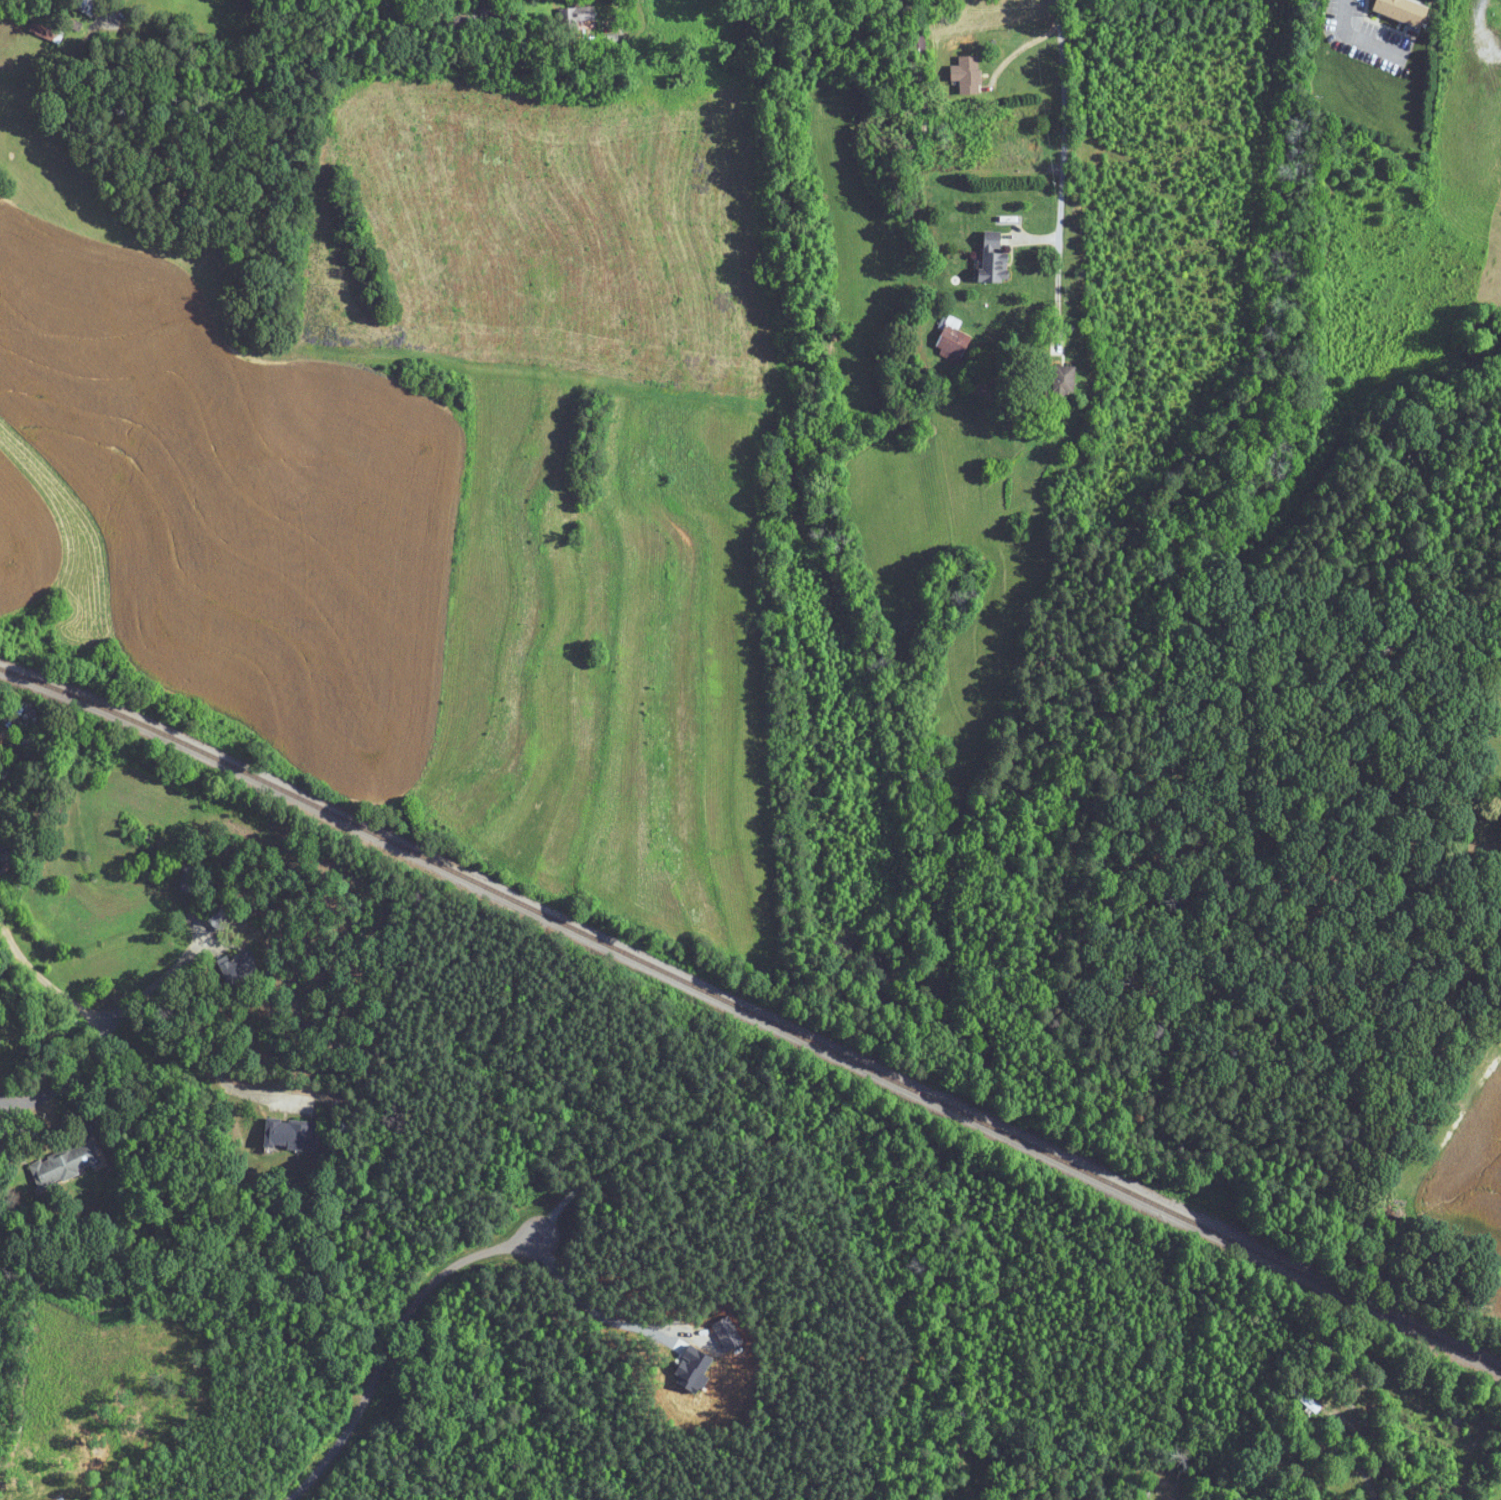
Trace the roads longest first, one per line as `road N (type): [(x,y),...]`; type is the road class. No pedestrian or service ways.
road 1 (residential): [(1065,173),(1064,0)]

